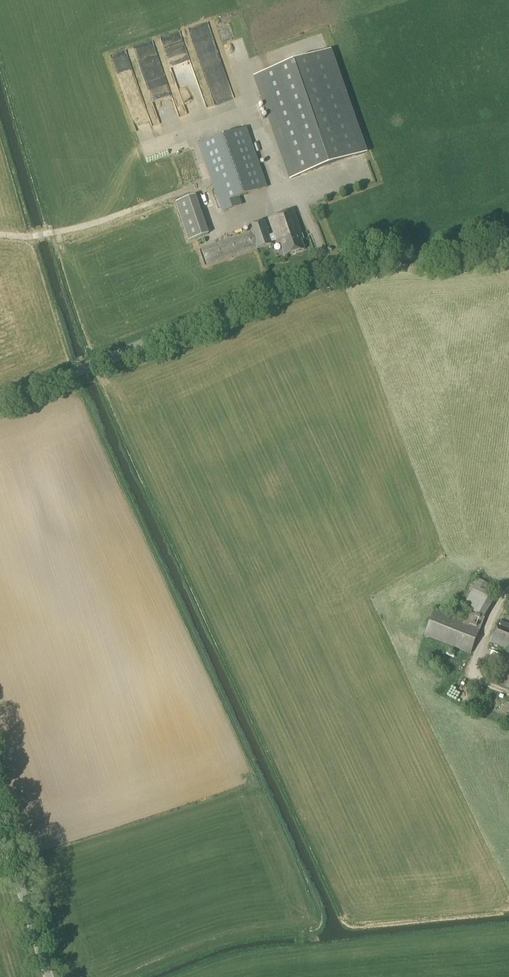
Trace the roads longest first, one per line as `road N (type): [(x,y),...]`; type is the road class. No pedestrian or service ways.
road 1 (unclassified): [(0,404),(306,282),(508,251)]
road 2 (unclassified): [(49,976),(0,825)]

